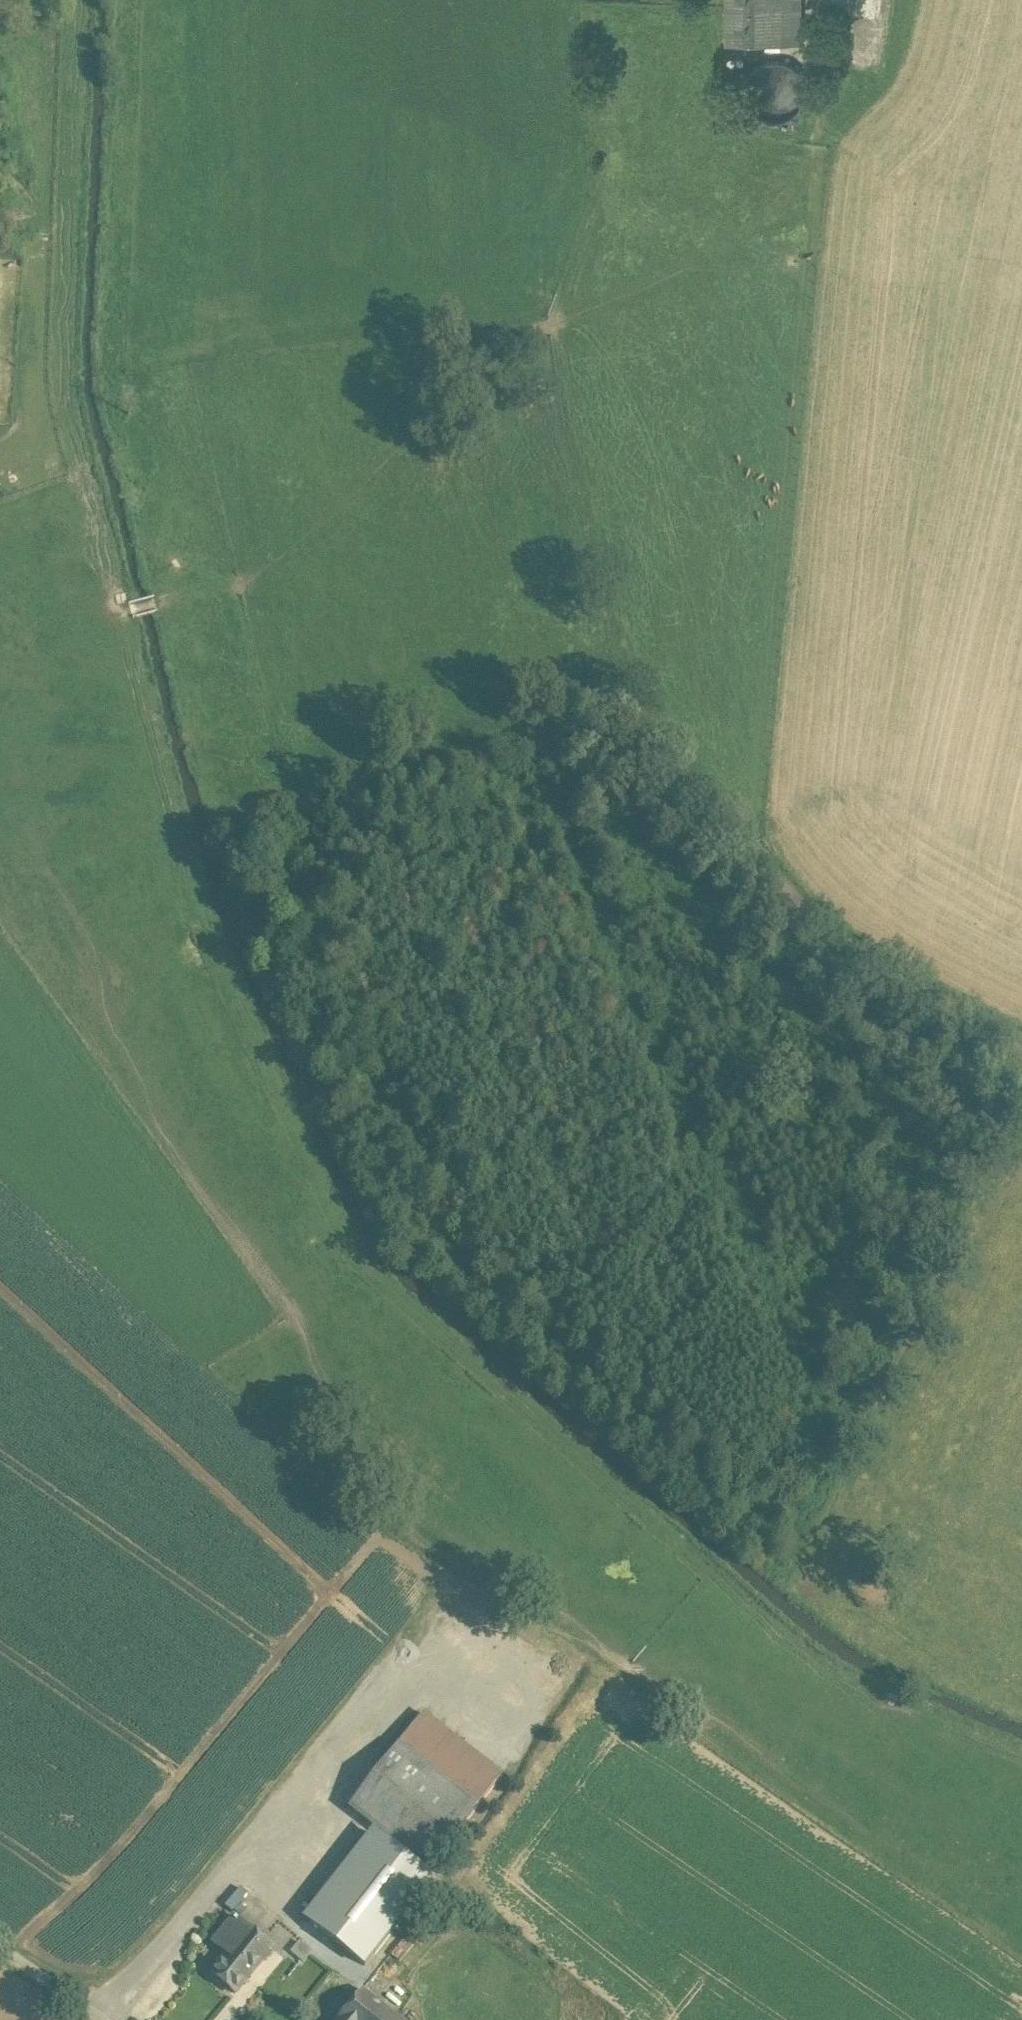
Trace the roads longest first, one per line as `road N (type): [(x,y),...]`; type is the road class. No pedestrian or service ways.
road 1 (unclassified): [(105,2019),(0,1944)]

